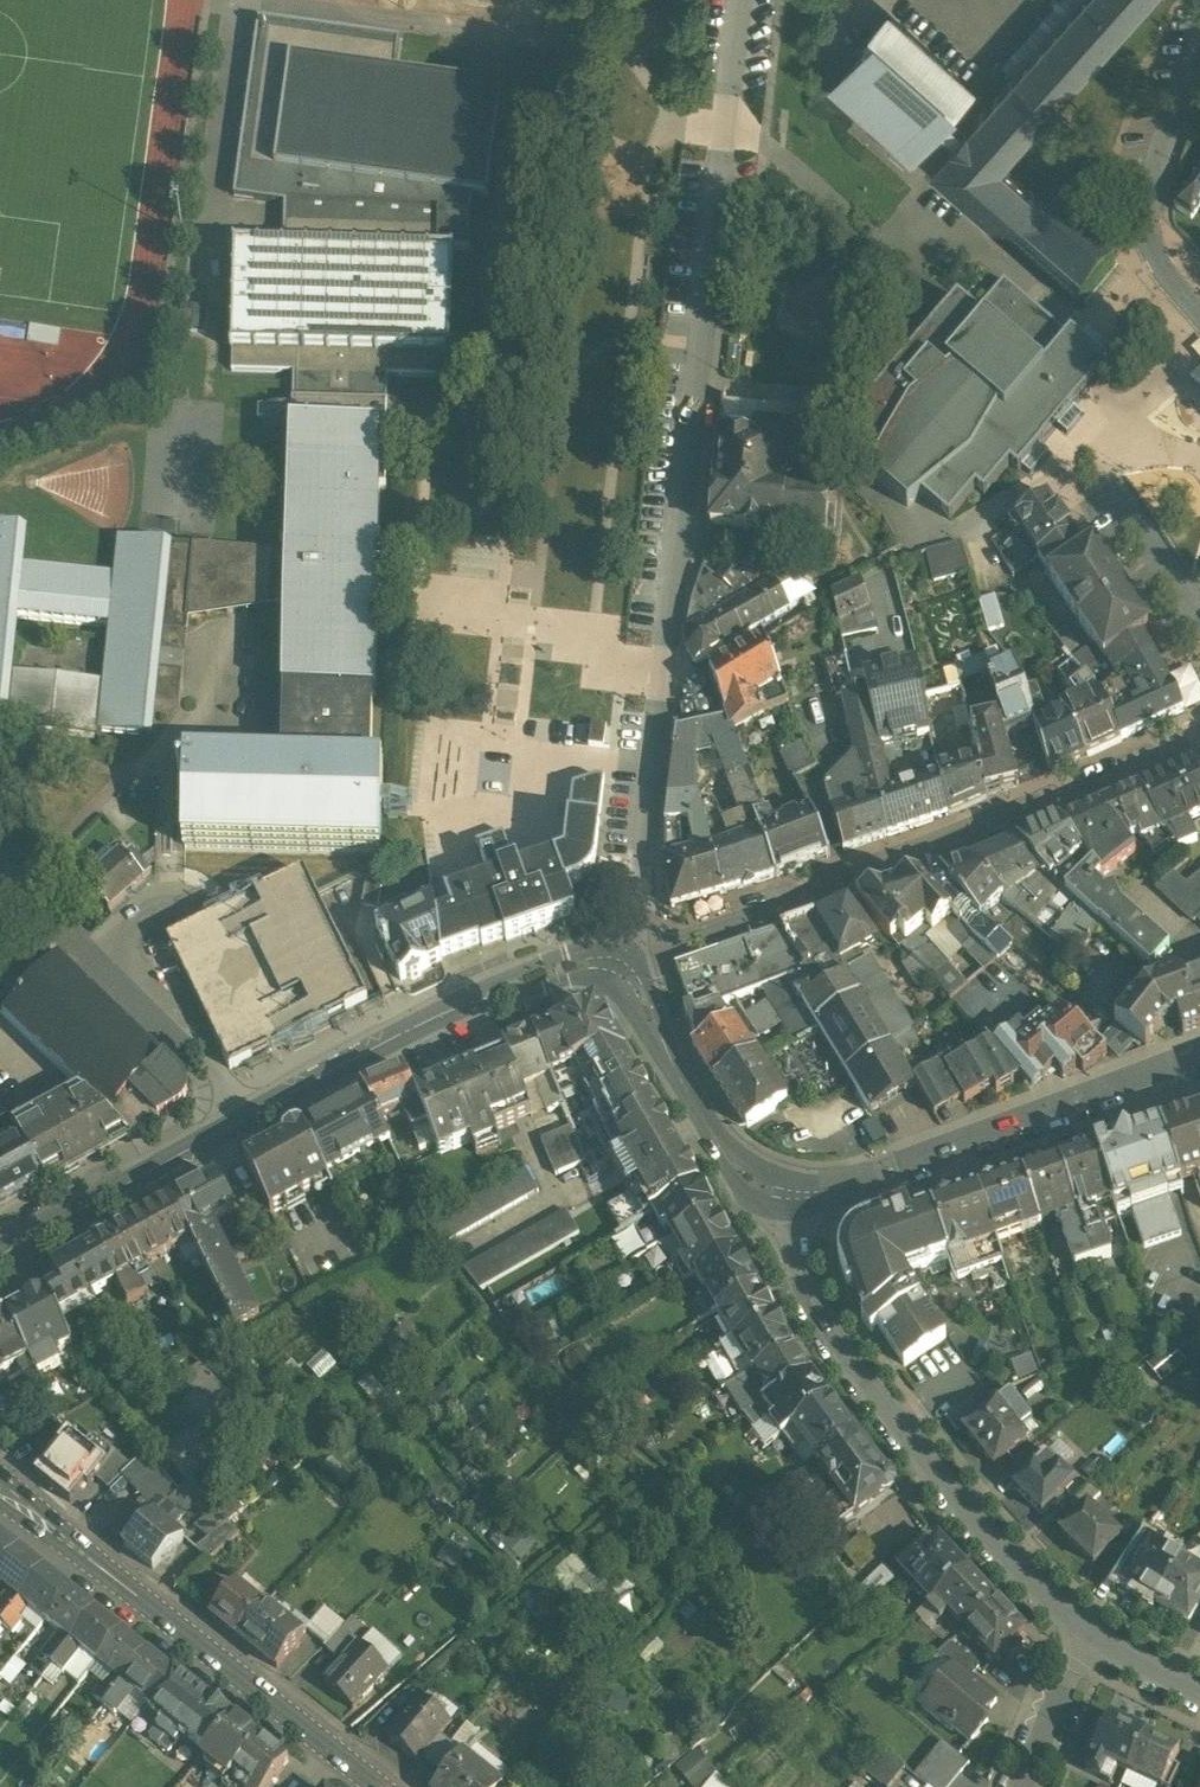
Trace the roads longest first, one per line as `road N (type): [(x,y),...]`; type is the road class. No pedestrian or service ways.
road 1 (unclassified): [(623,965),(742,0)]
road 2 (tertiary): [(0,1251),(488,993),(582,962),(623,965)]
road 3 (residential): [(623,965),(1087,782),(1199,726)]
road 4 (residential): [(1089,1632),(984,1531),(835,1340),(802,1276),(793,1195)]
road 5 (secondary): [(334,1753),(0,1481)]
road 6 (tertiary): [(1199,1068),(846,1188),(793,1195)]
road 7 (tertiary): [(793,1195),(756,1183),(714,1136),(623,965)]
road 8 (residential): [(1199,62),(1149,195),(1156,257),(1199,307)]
road 9 (residential): [(1199,625),(1081,450)]
road 10 (residential): [(928,539),(1081,450)]
road 11 (residential): [(1021,1786),(1089,1632)]
road 12 (residential): [(1199,1692),(1089,1632)]

